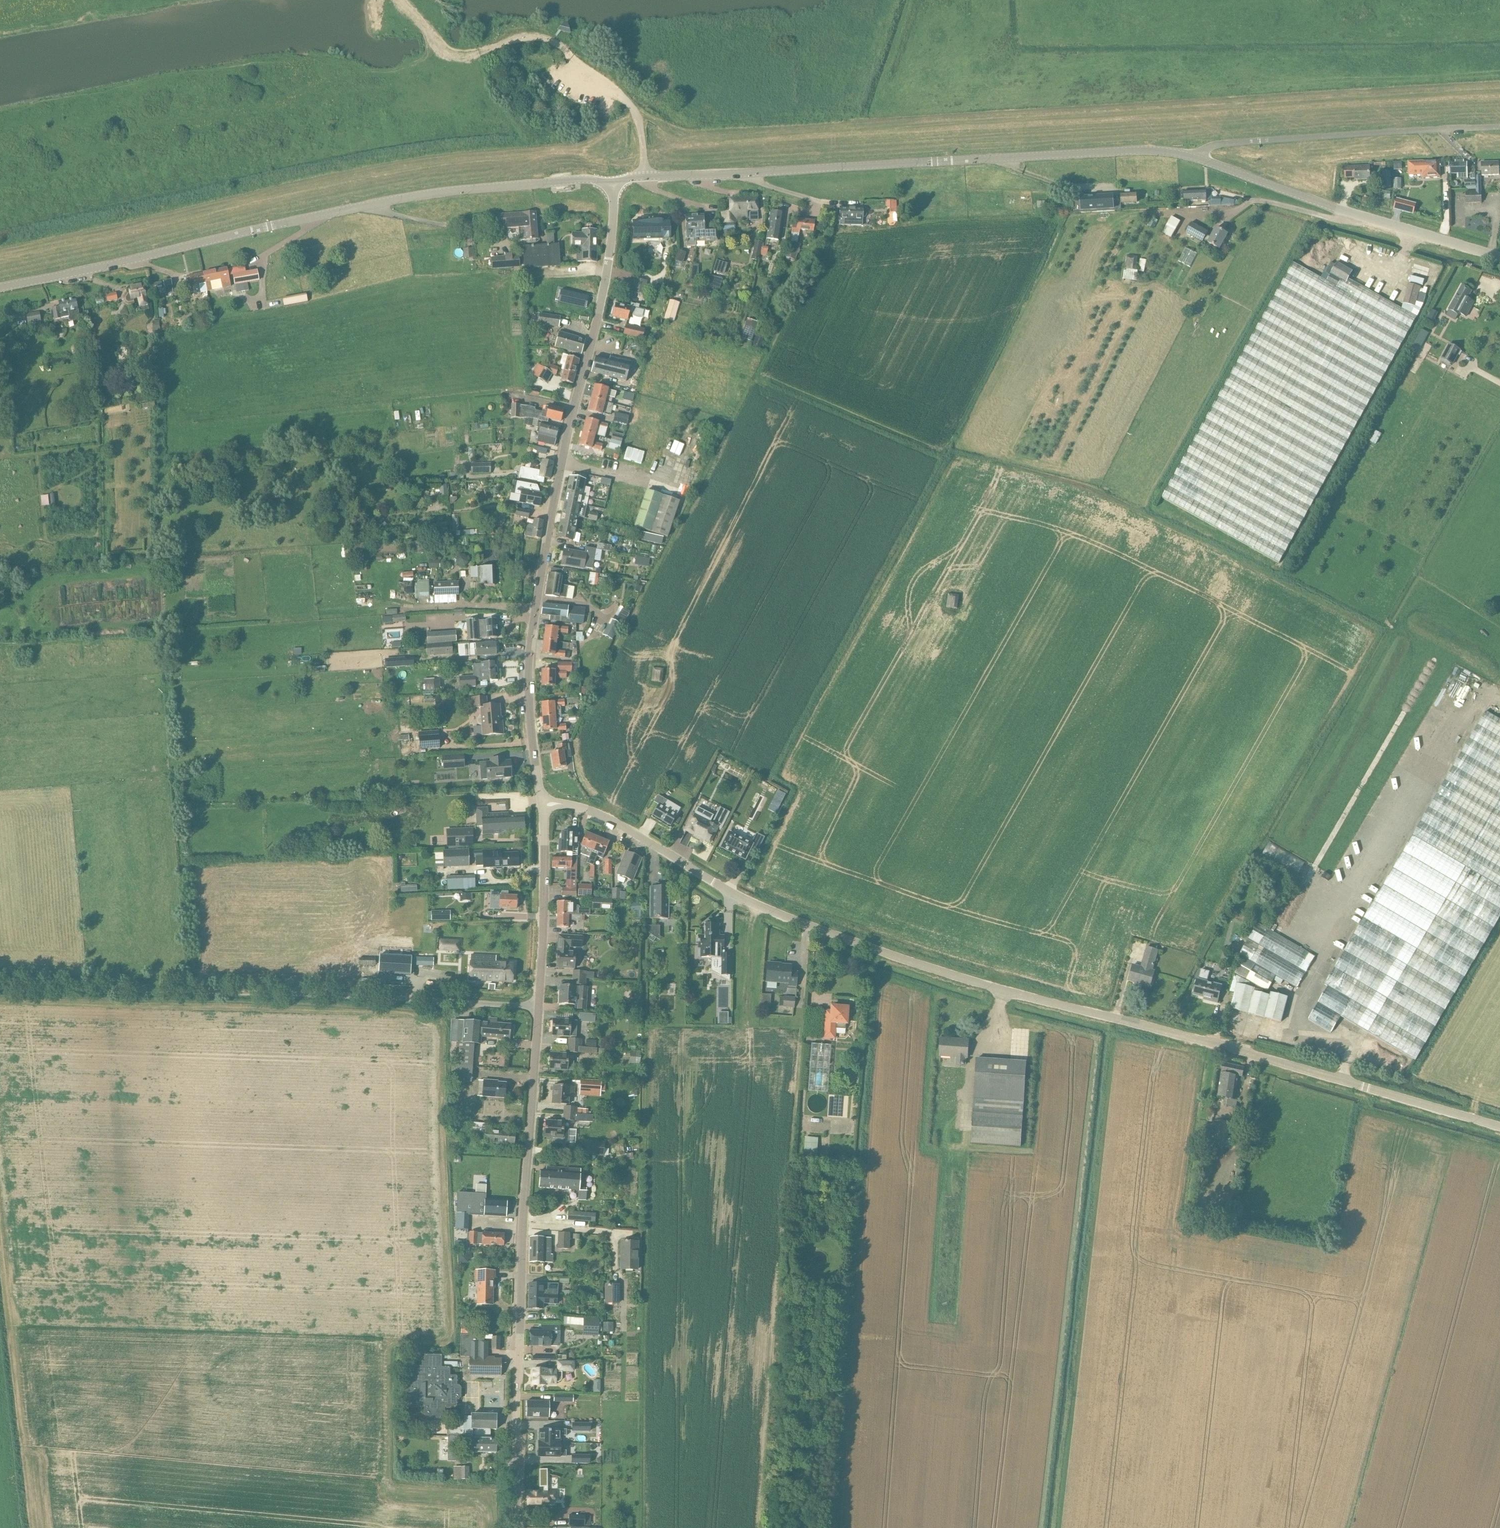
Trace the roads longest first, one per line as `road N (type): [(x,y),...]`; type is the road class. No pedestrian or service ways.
road 1 (unclassified): [(1499,1125),(945,973),(735,894),(615,822),(542,804)]
road 2 (unclassified): [(542,804),(532,708),(535,601),(608,275),(614,185)]
road 3 (unclassified): [(0,290),(452,191),(589,179),(614,185)]
road 4 (unclassified): [(540,1008),(0,986)]
road 5 (unclassified): [(515,1527),(522,1224),(540,1008)]
road 6 (unclassified): [(936,164),(614,185)]
road 7 (unclassified): [(1499,256),(1199,159)]
road 8 (unclassified): [(936,164),(1140,150),(1199,159)]
road 9 (residential): [(1259,141),(1499,129)]
road 10 (unclassified): [(540,1008),(542,804)]

